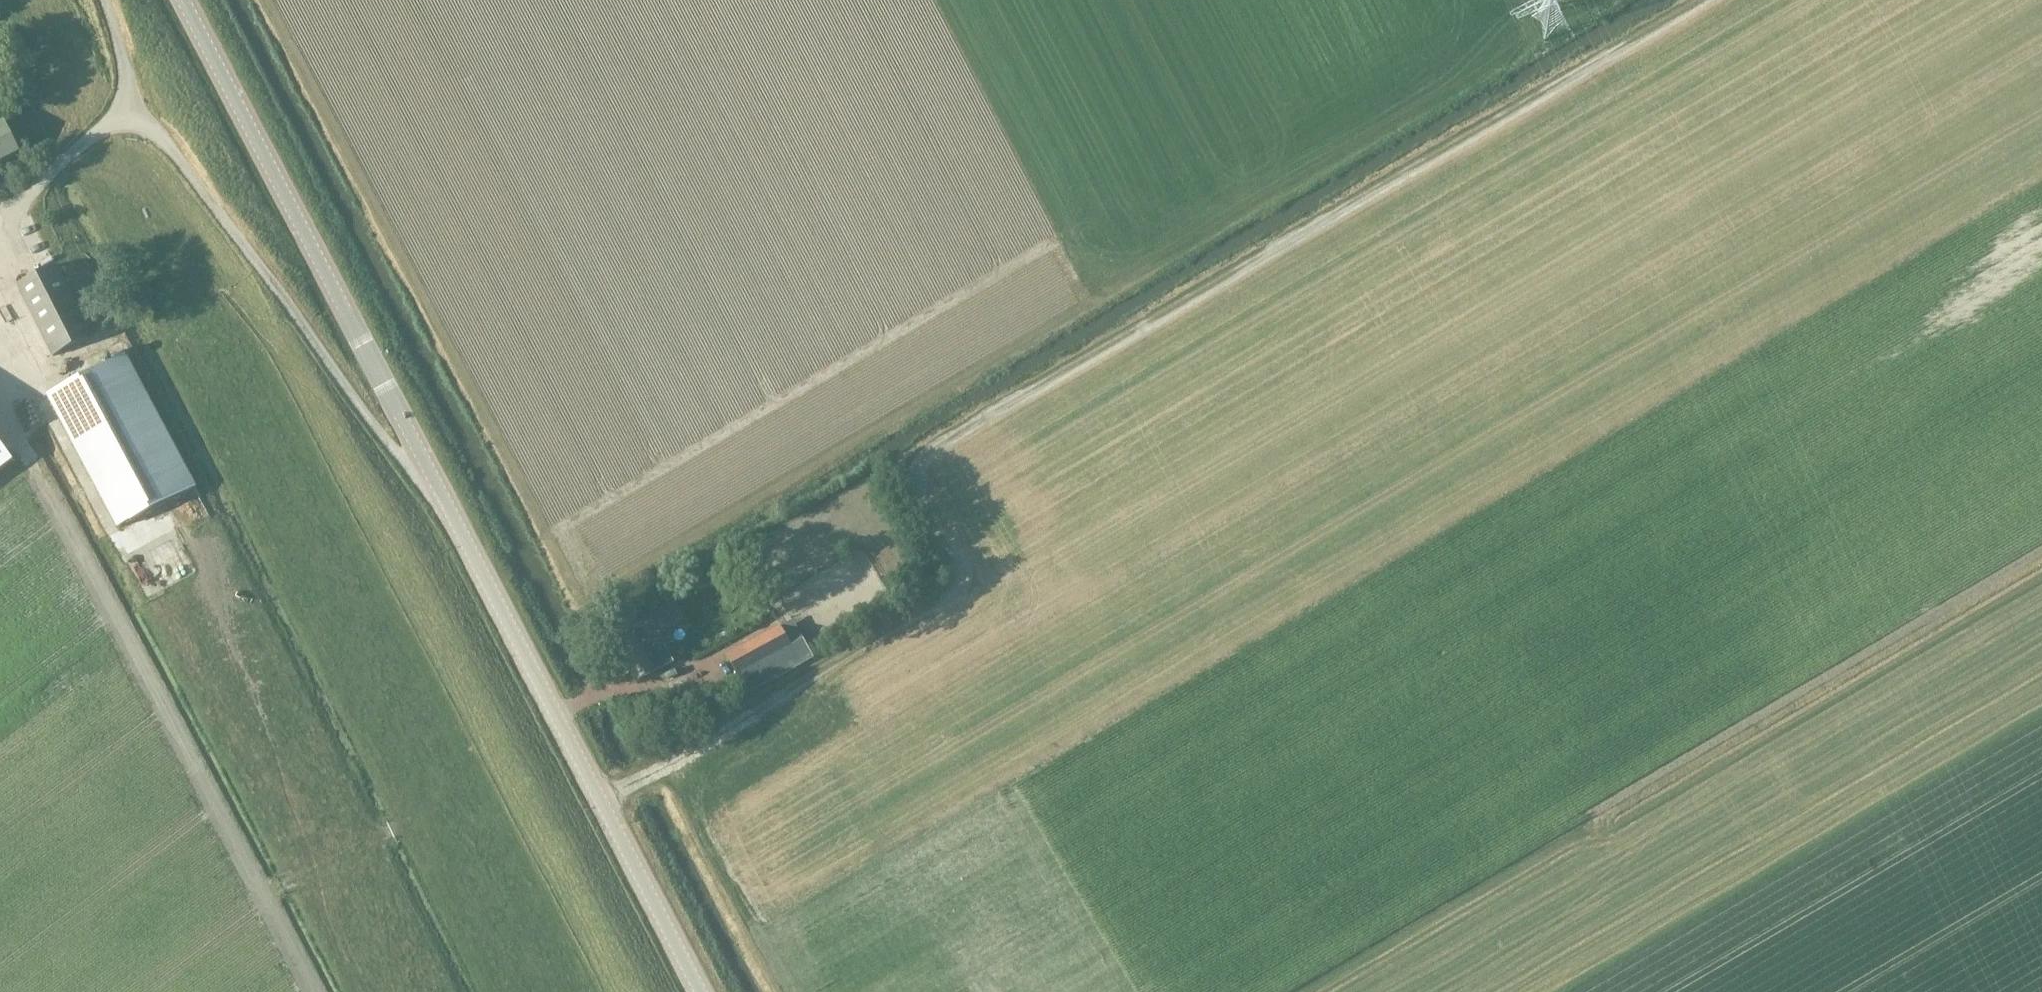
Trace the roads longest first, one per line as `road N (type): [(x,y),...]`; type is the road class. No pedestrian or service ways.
road 1 (tertiary): [(699,991),(184,0)]

